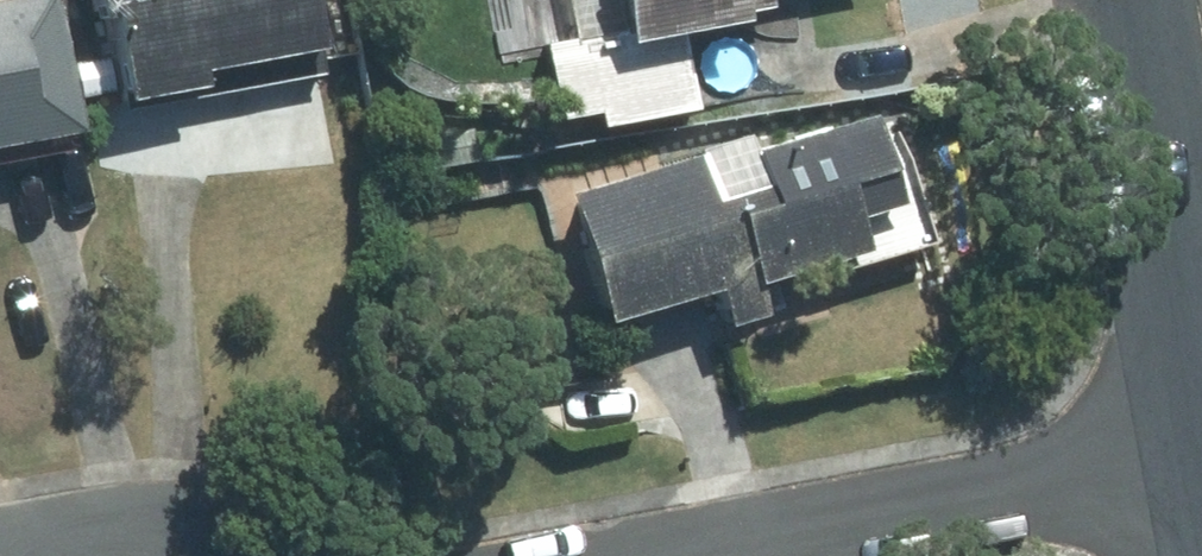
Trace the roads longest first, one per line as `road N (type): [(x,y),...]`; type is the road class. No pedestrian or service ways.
road 1 (residential): [(657,555),(1201,459)]
road 2 (residential): [(1201,447),(1120,0)]

